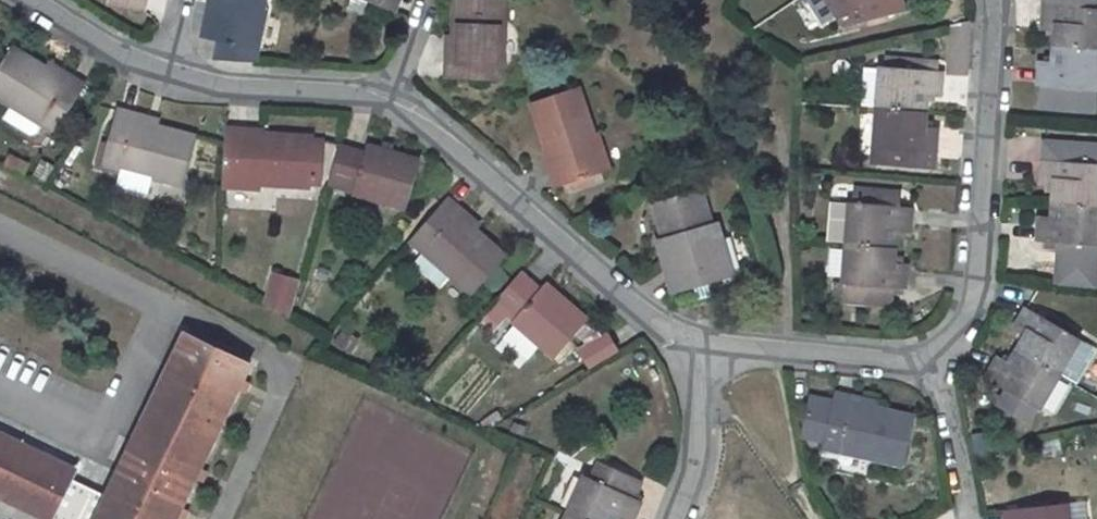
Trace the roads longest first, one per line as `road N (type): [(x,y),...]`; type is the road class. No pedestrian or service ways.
road 1 (residential): [(40,0),(168,76),(390,98),(651,317),(690,363)]
road 2 (residential): [(933,357),(962,322),(975,285),(998,0)]
road 3 (residential): [(0,184),(307,347)]
road 4 (residential): [(690,363),(726,352),(933,357)]
road 5 (residential): [(933,357),(966,473),(969,518)]
road 6 (residential): [(690,363),(695,424),(671,518)]

